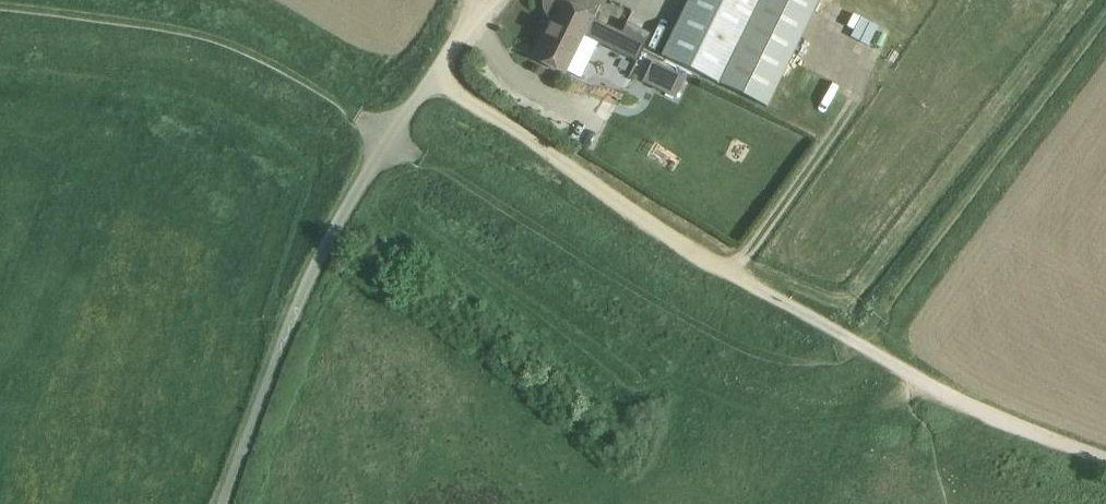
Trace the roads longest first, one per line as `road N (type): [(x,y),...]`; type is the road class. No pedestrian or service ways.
road 1 (track): [(1105,460),(963,400),(701,255),(440,76)]
road 2 (unclassified): [(225,503),(308,283),(342,218),(440,76)]
road 3 (track): [(0,6),(232,41),(318,82),(382,157)]

